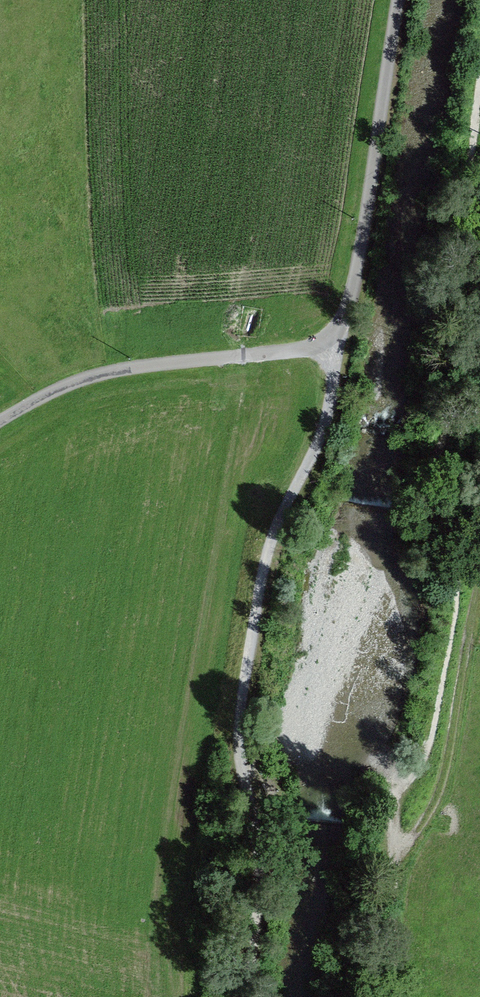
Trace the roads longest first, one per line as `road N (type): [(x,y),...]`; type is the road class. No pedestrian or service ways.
road 1 (unclassified): [(0,427),(72,385),(336,349)]
road 2 (track): [(392,815),(393,996)]

